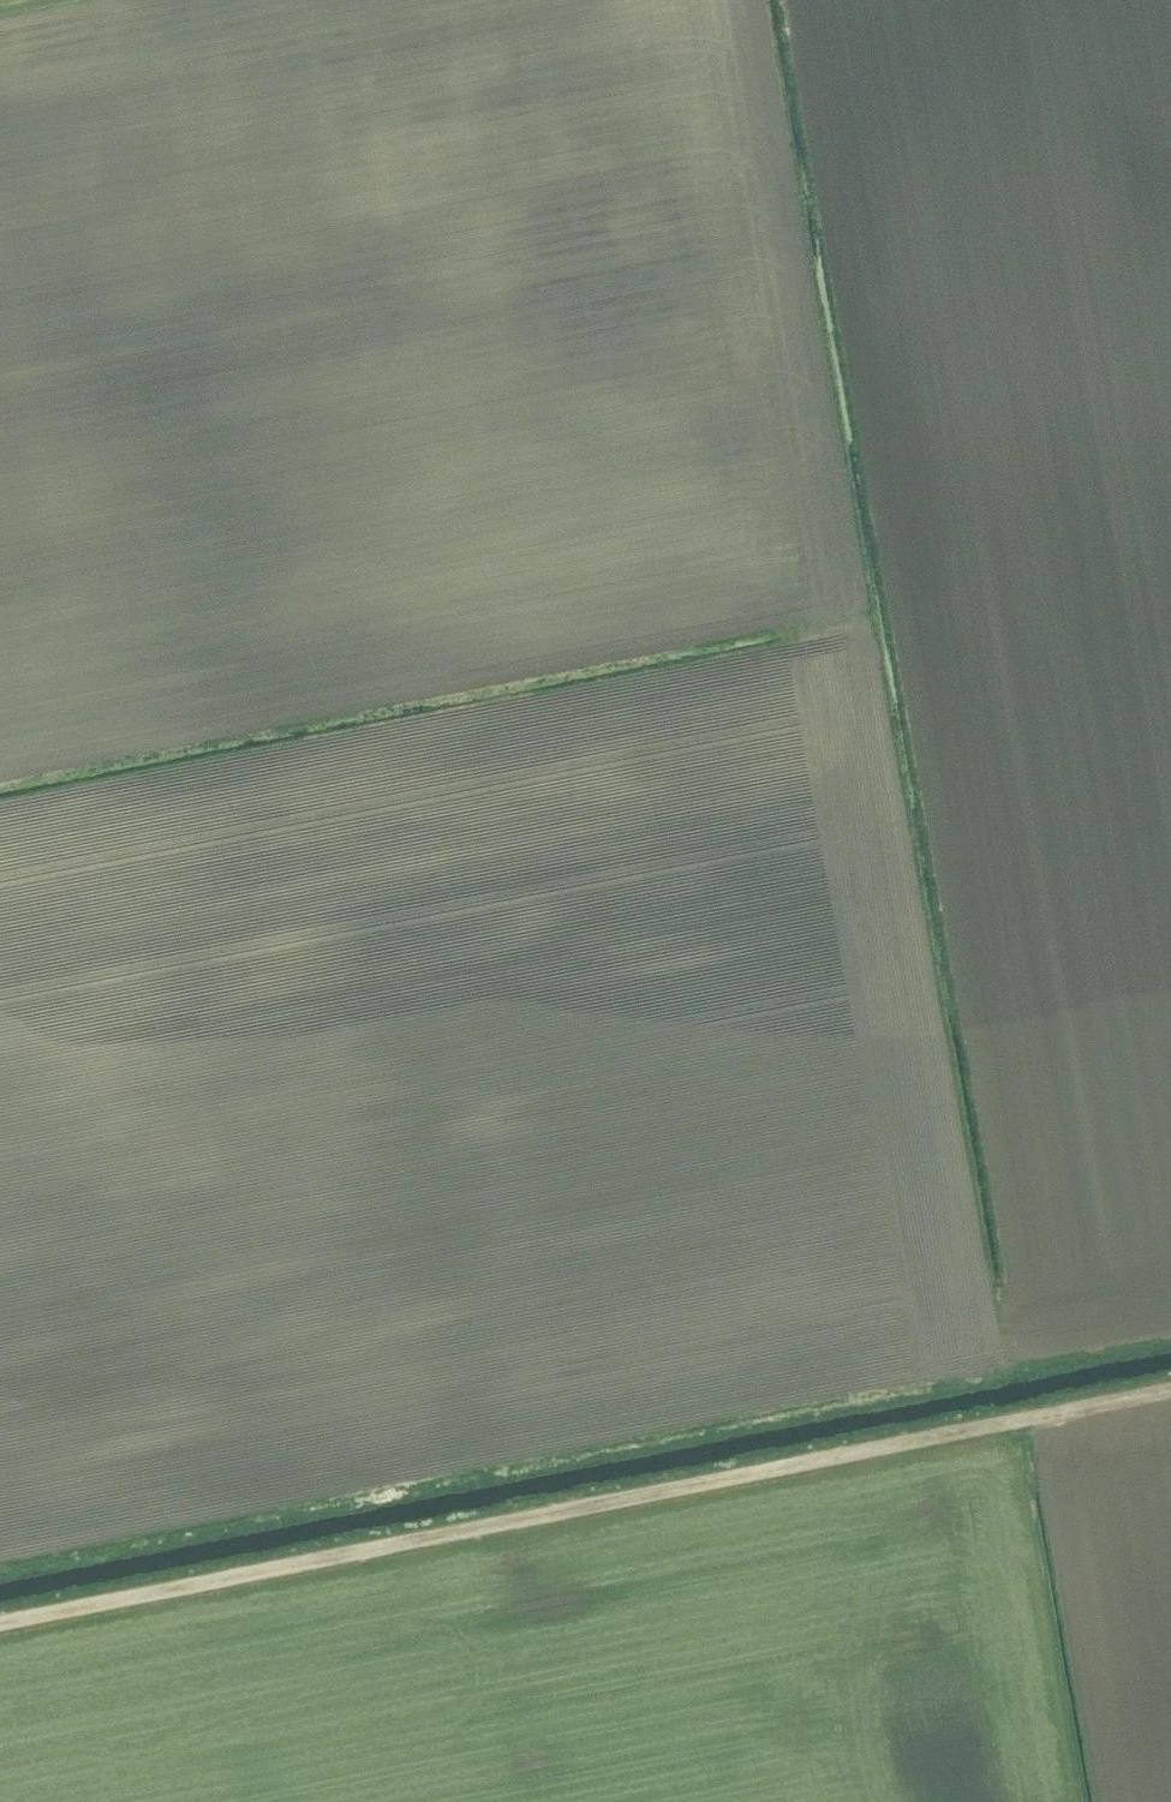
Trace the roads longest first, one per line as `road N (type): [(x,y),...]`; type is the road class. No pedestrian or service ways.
road 1 (track): [(0,1625),(1170,1394)]

